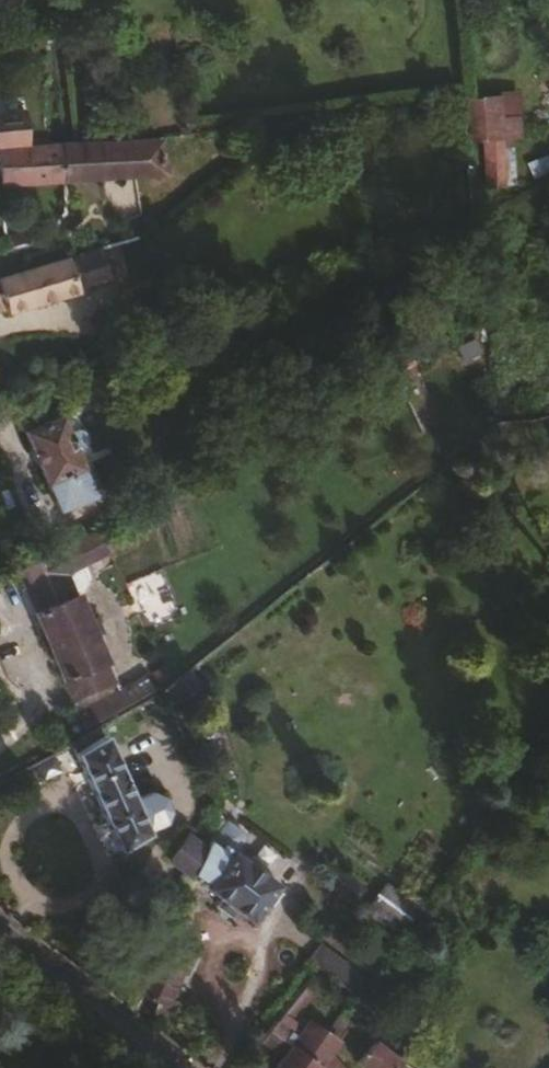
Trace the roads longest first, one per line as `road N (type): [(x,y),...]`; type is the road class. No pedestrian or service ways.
road 1 (secondary): [(190,1067),(0,925)]

